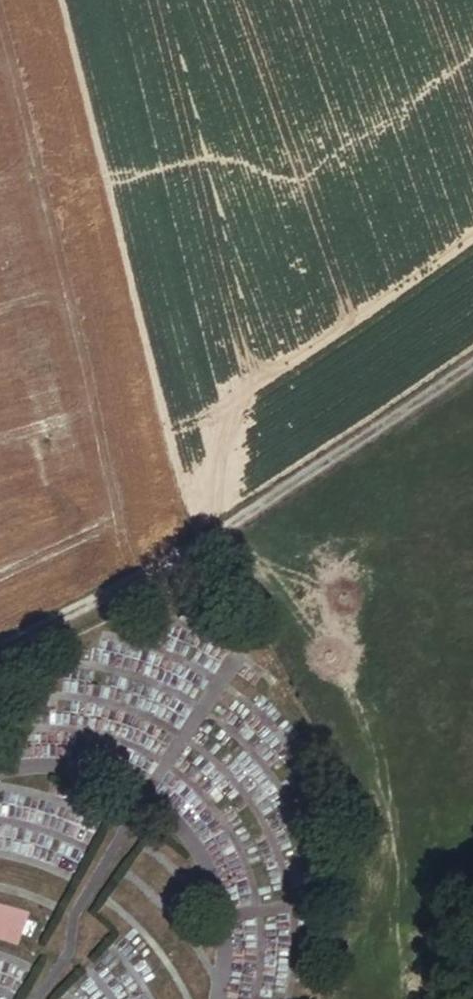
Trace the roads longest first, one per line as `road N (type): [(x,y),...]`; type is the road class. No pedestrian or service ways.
road 1 (track): [(192,552),(472,368)]
road 2 (unclassified): [(0,646),(192,552)]

